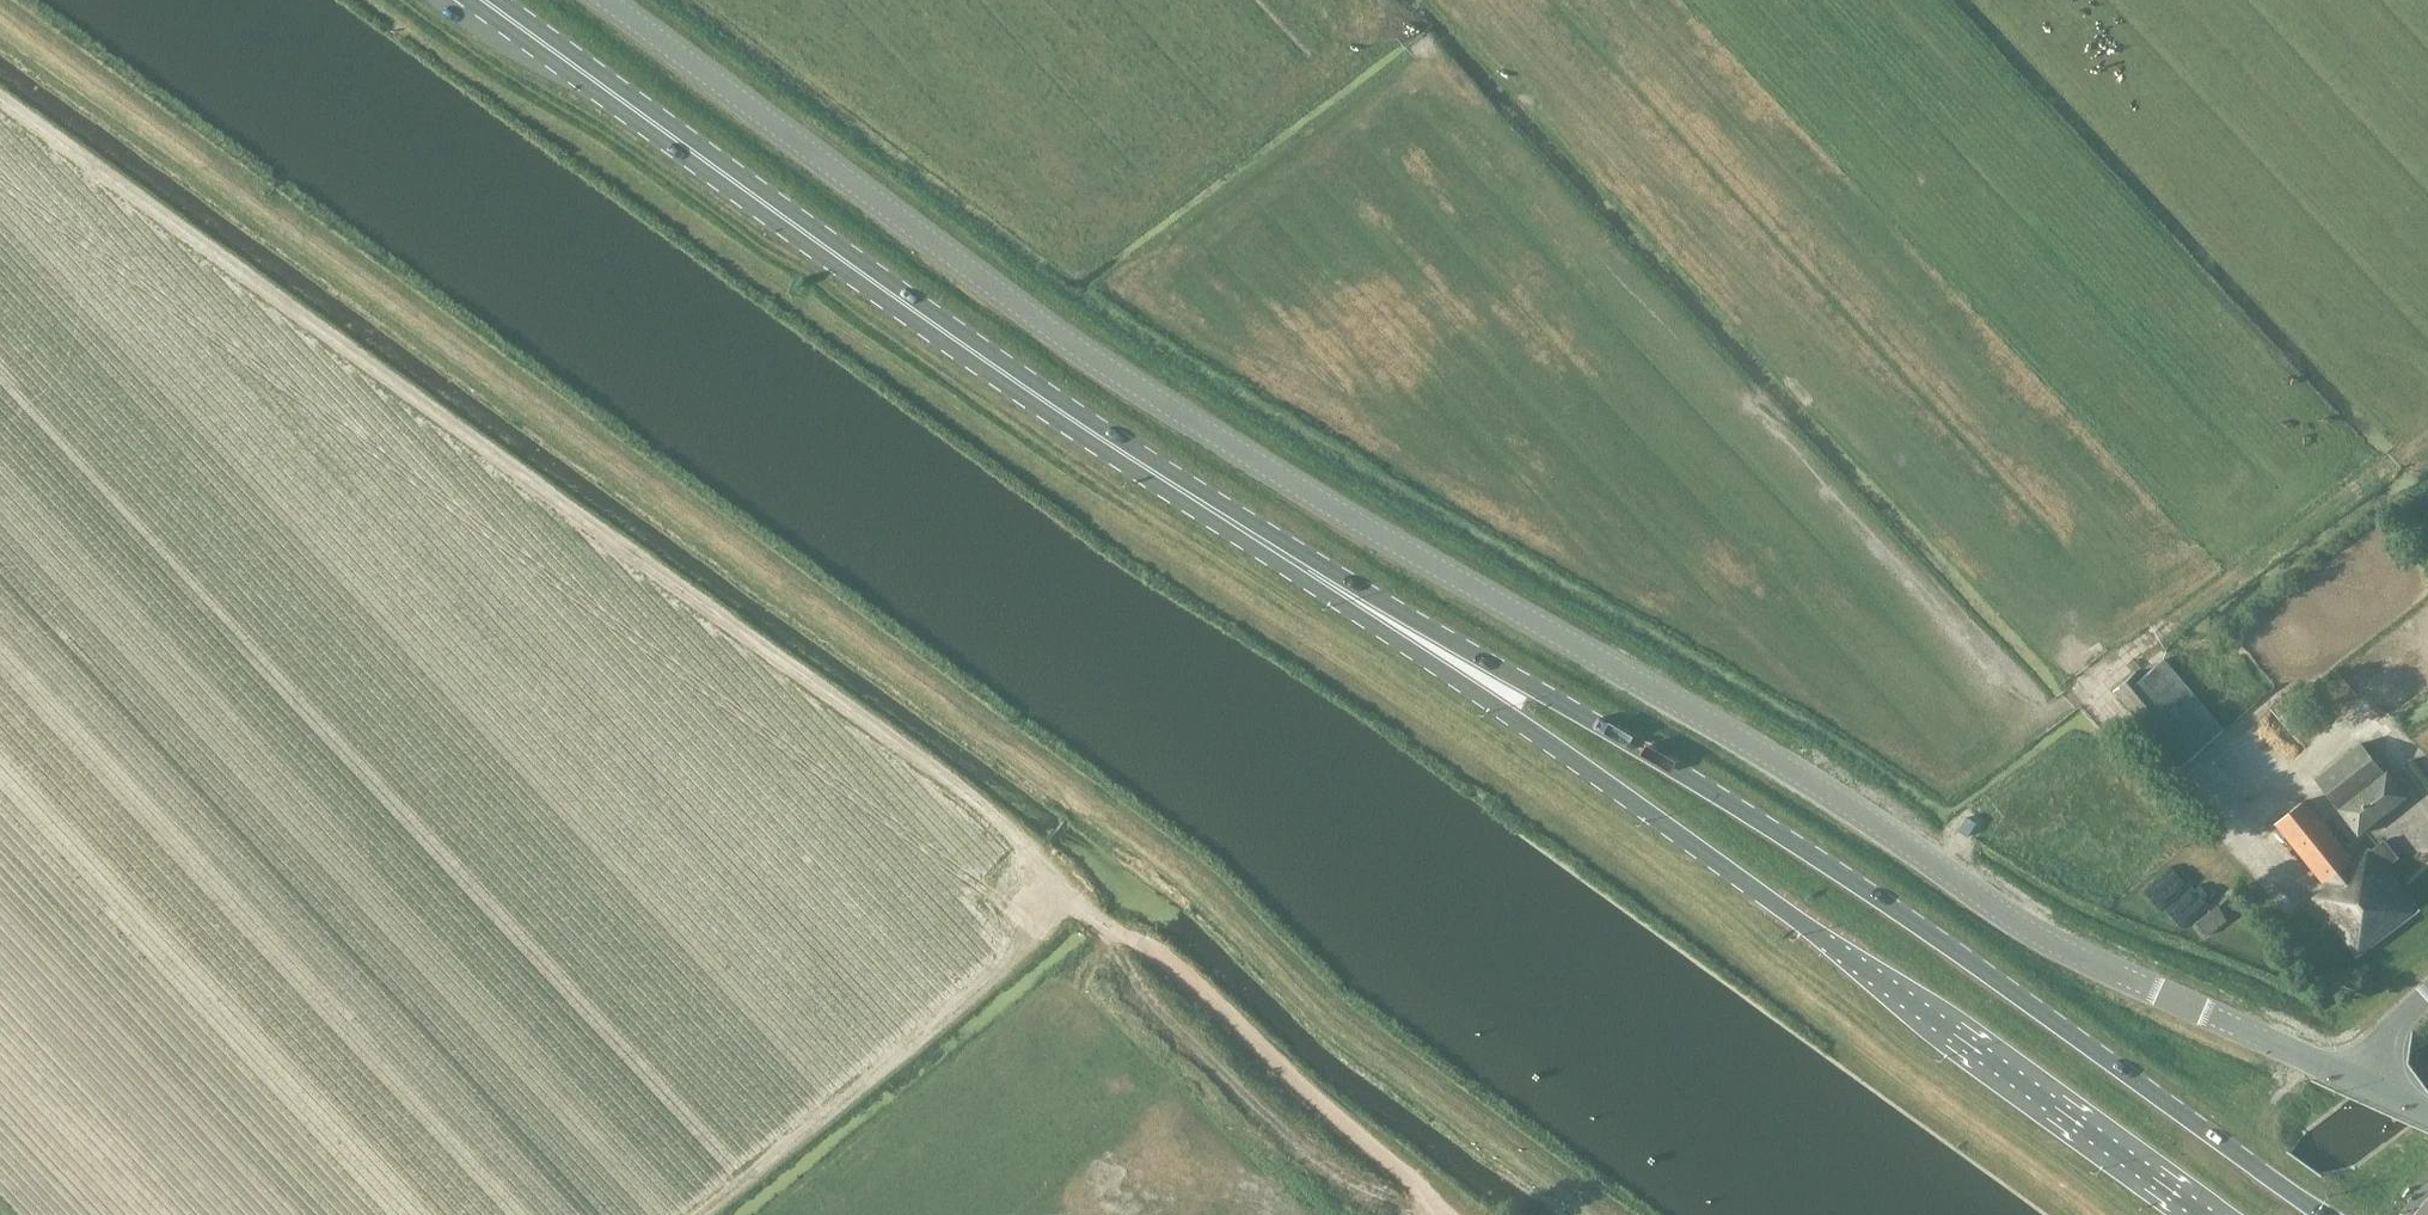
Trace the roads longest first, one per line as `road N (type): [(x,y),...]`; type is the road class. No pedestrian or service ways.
road 1 (unclassified): [(2363,1082),(2022,927),(1732,738),(1101,368),(604,0)]
road 2 (primary): [(2321,1214),(1799,849),(1574,711),(1305,568)]
road 3 (primary): [(1305,568),(2203,1214)]
road 4 (primary): [(1305,568),(913,312),(483,0)]
road 5 (track): [(1096,921),(1171,967),(1448,1214)]

